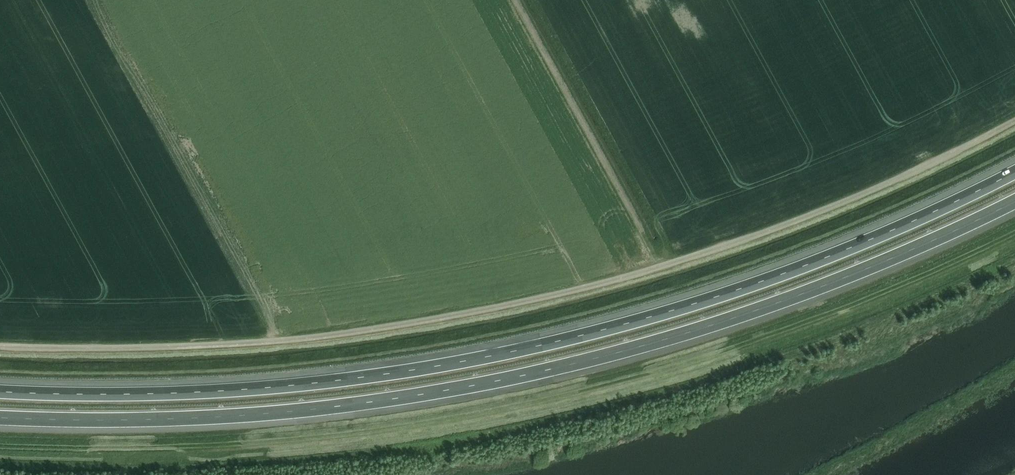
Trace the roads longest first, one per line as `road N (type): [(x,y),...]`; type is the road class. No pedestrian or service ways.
road 1 (unclassified): [(0,347),(302,338),(571,291),(808,216),(1014,120)]
road 2 (motorway): [(1014,172),(787,272),(514,350),(249,388),(0,392)]
road 3 (motorway): [(0,417),(263,414),(504,378),(703,329),(857,273),(1014,201)]

